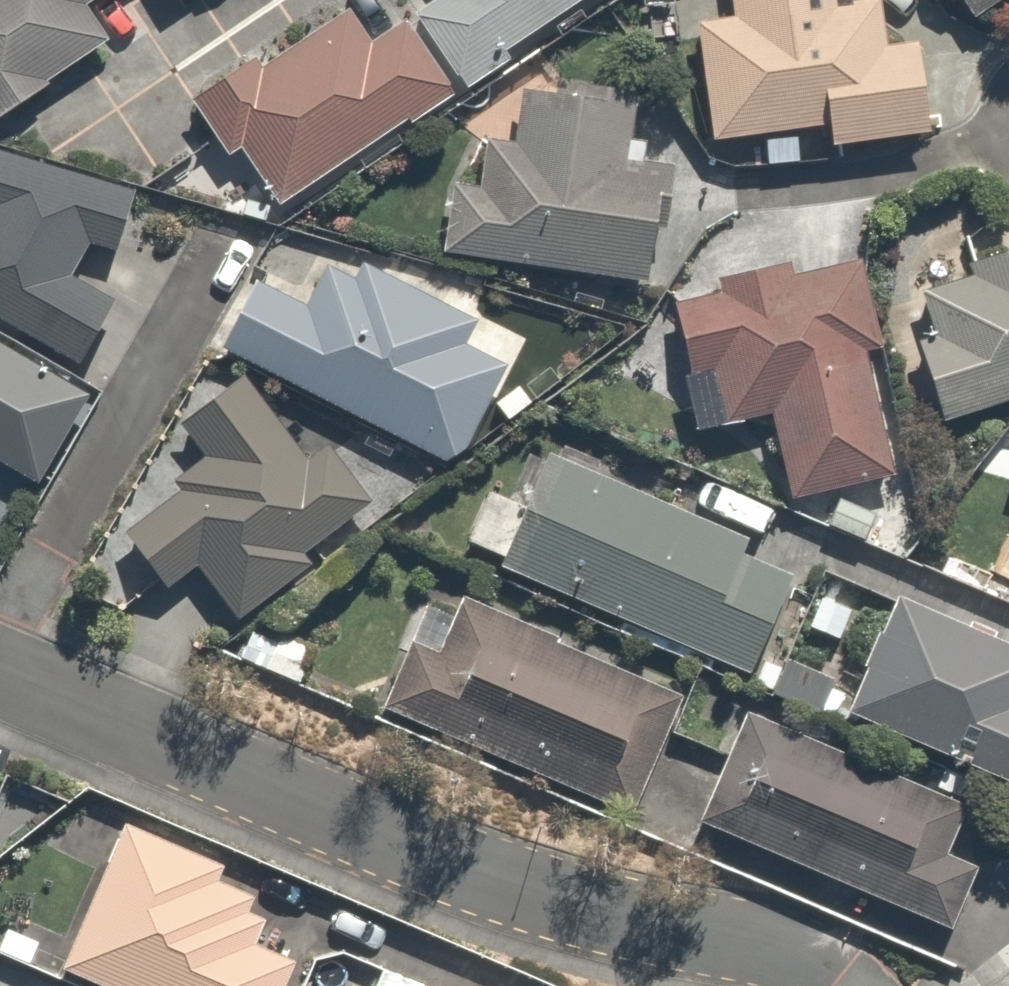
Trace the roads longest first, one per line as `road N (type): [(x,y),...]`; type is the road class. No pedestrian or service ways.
road 1 (residential): [(0,676),(470,873),(792,956),(837,985)]
road 2 (residential): [(172,68),(274,0)]

